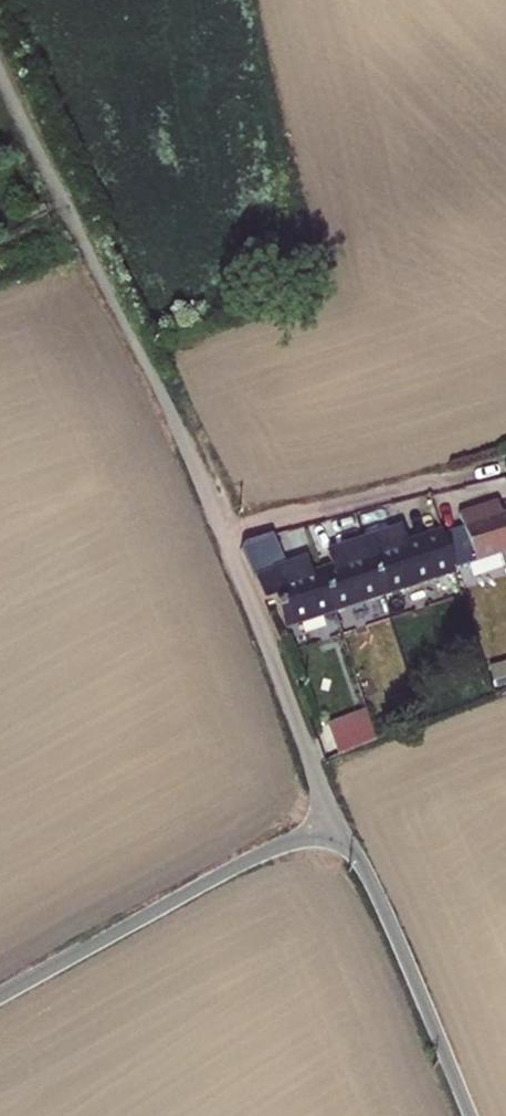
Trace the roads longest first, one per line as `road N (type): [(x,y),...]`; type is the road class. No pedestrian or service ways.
road 1 (unclassified): [(223,532),(0,71)]
road 2 (unclassified): [(0,997),(259,856),(341,824)]
road 3 (unclassified): [(470,1115),(341,824)]
road 4 (unclassified): [(341,824),(223,532)]
road 5 (residential): [(223,532),(495,465)]

